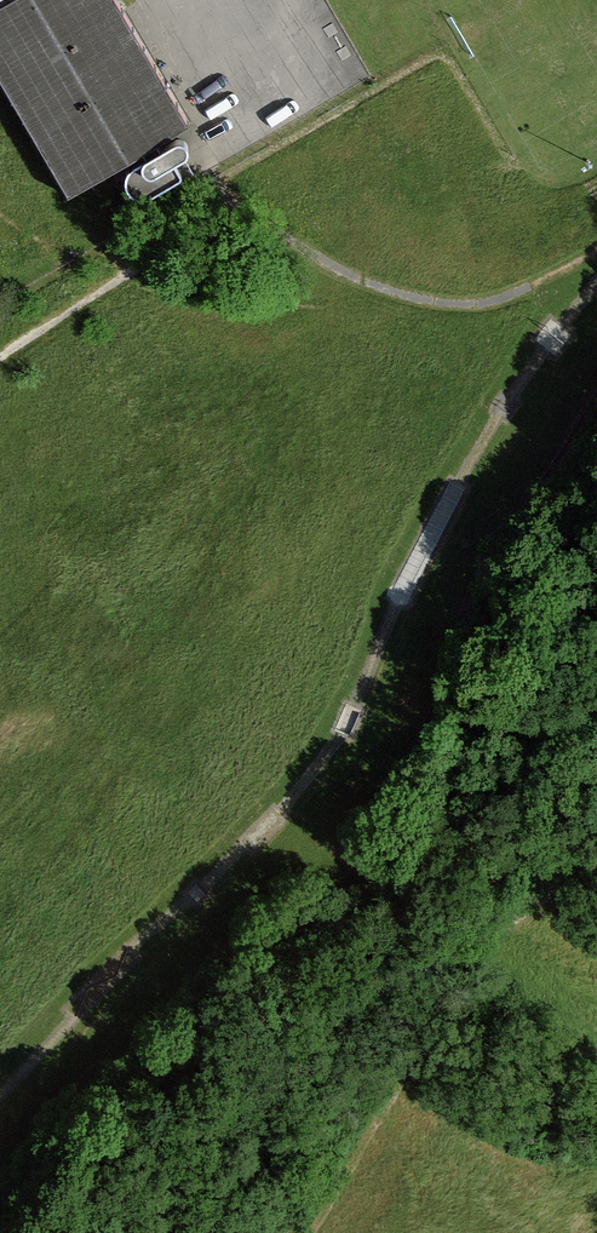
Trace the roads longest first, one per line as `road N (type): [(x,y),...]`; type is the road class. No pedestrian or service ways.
road 1 (track): [(0,1112),(314,792),(481,451),(596,290)]
road 2 (track): [(596,259),(516,298),(475,309),(428,304),(363,282),(232,212)]
road 3 (track): [(447,983),(596,870)]

